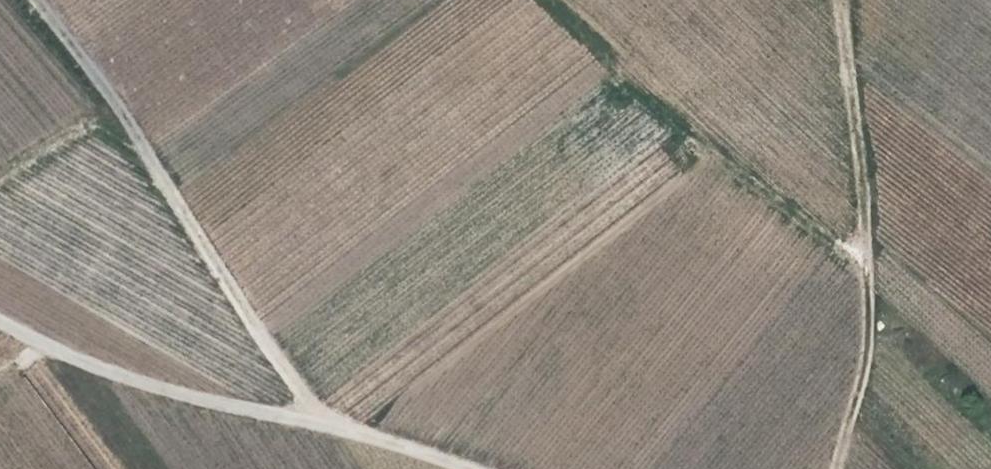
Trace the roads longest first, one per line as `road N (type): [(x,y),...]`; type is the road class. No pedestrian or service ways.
road 1 (track): [(42,0),(134,119),(329,421)]
road 2 (unclassified): [(480,468),(380,430),(194,395),(0,320)]
road 3 (track): [(850,0),(870,304),(842,468)]

